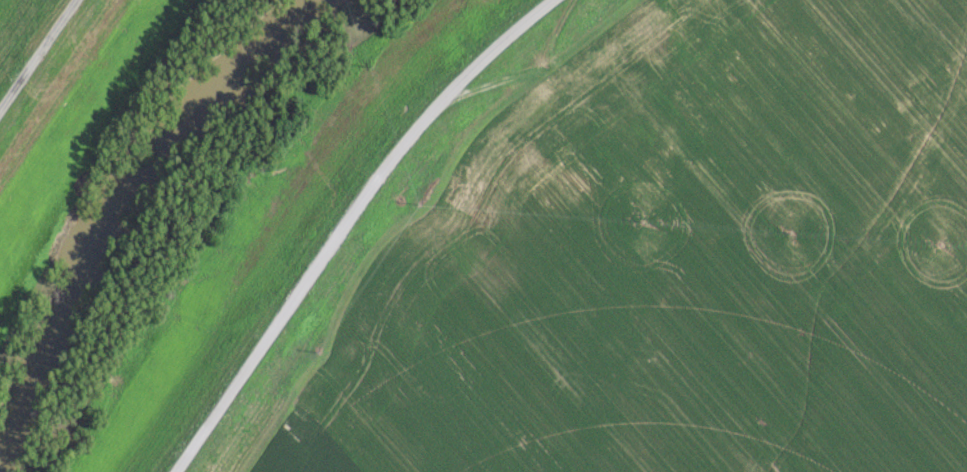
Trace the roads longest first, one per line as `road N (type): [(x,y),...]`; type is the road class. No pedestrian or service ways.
road 1 (residential): [(545,0),(455,81),(382,164),(171,471)]
road 2 (residential): [(73,0),(0,106)]

